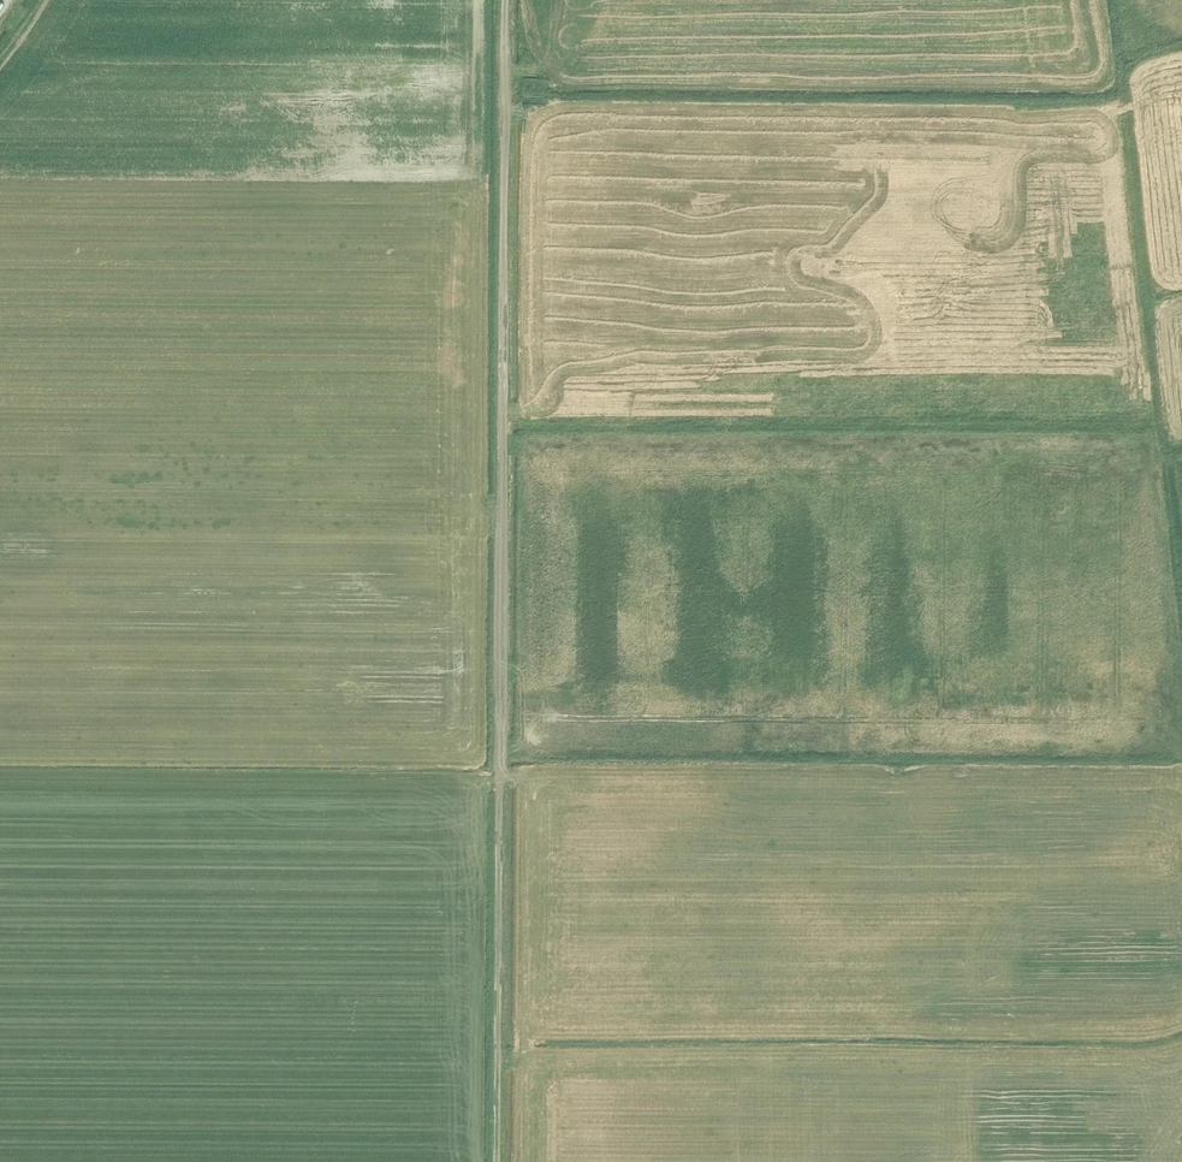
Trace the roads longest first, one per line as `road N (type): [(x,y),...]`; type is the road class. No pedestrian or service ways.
road 1 (track): [(506,0),(497,1161)]

